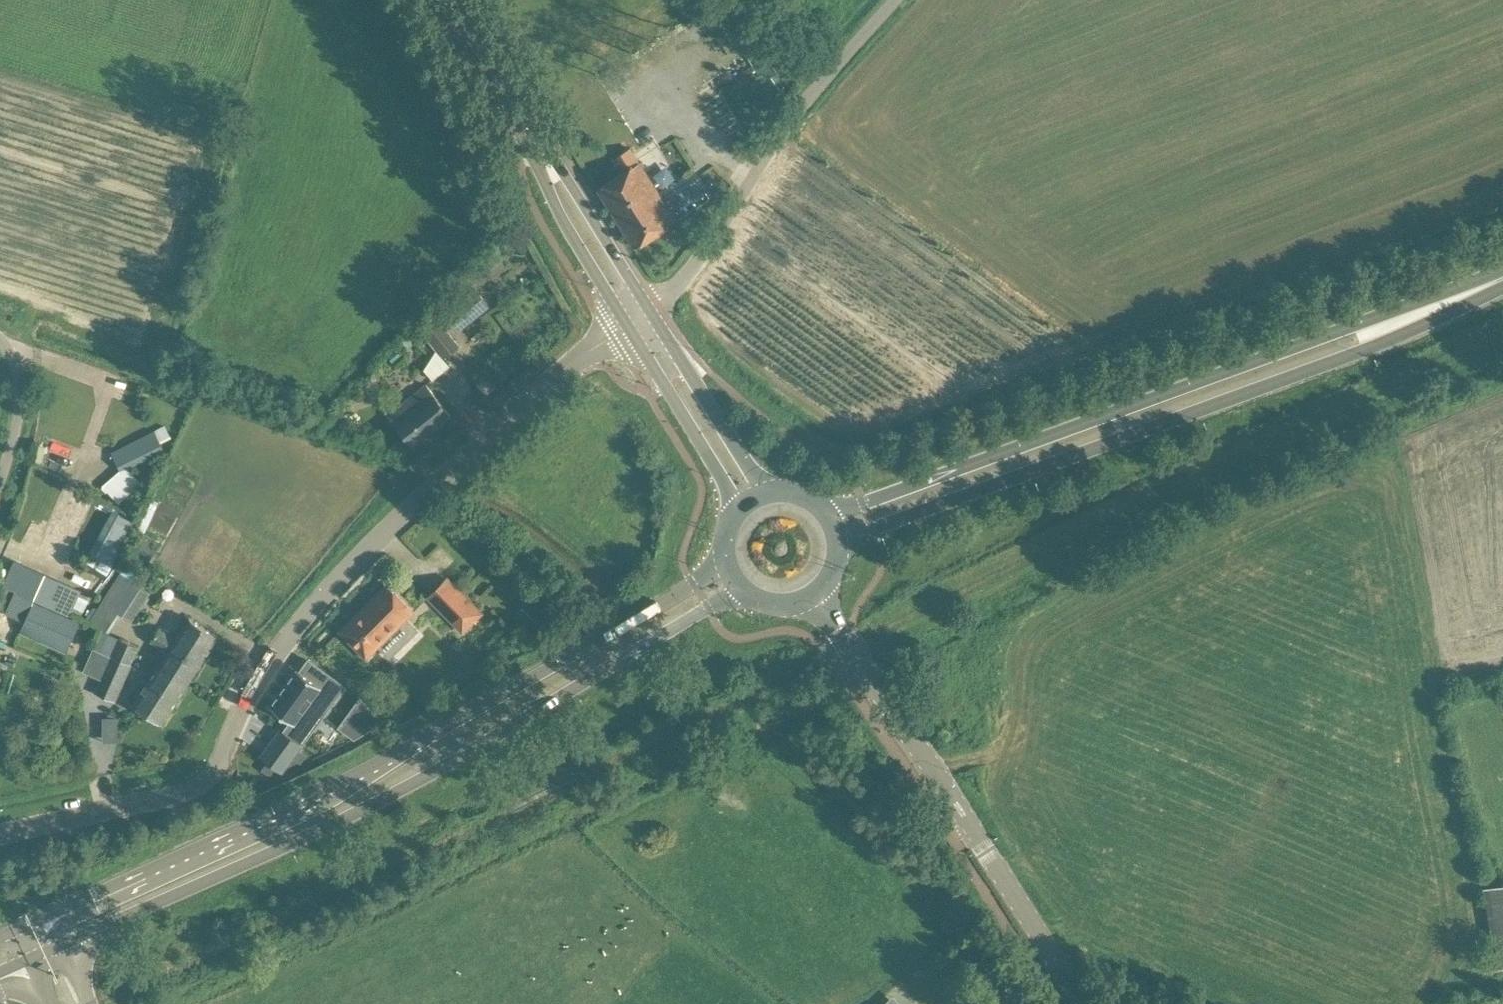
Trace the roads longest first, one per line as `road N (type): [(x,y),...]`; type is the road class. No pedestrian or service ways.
road 1 (unclassified): [(0,835),(205,782),(252,690),(313,609),(434,485),(629,323)]
road 2 (secondary): [(47,952),(350,816),(746,593)]
road 3 (secondary): [(726,562),(320,792),(34,923)]
road 4 (secondary): [(1502,275),(825,515)]
road 5 (secondary): [(836,545),(1322,364),(1456,309),(1502,280)]
road 6 (tertiary): [(1083,1003),(816,592)]
road 7 (unclassified): [(647,311),(689,271),(790,121),(895,0)]
road 8 (secondary): [(770,495),(647,311)]
road 9 (secondary): [(629,323),(739,513)]
road 10 (secondary): [(547,162),(447,0)]
road 11 (secondary): [(547,162),(552,197),(629,323)]
road 12 (secondary): [(647,311),(570,183),(547,162)]
road 13 (residential): [(0,481),(19,413),(20,373),(0,339)]

